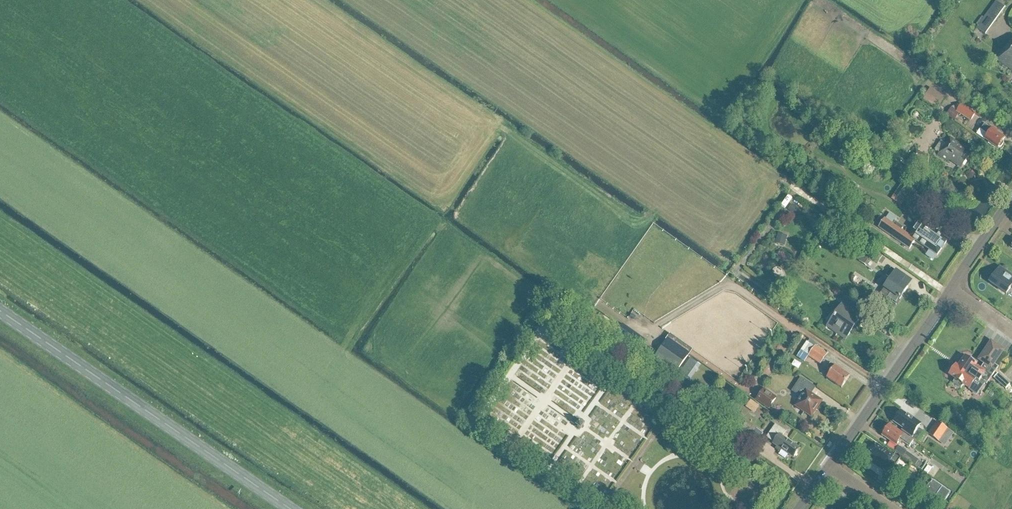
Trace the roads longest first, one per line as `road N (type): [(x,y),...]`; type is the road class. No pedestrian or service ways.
road 1 (primary): [(0,312),(289,508)]
road 2 (secondary): [(829,468),(951,290)]
road 3 (track): [(787,183),(948,295)]

